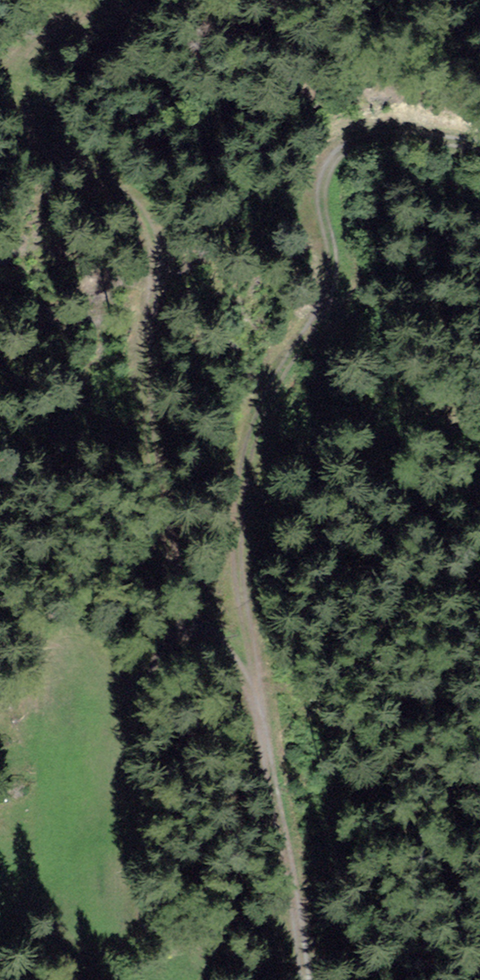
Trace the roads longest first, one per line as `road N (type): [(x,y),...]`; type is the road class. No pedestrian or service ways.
road 1 (track): [(129,178),(138,212),(141,437),(169,566),(217,643),(255,684),(307,979)]
road 2 (track): [(255,684),(238,492),(290,346),(336,282),(339,155),(381,110),(479,131)]

